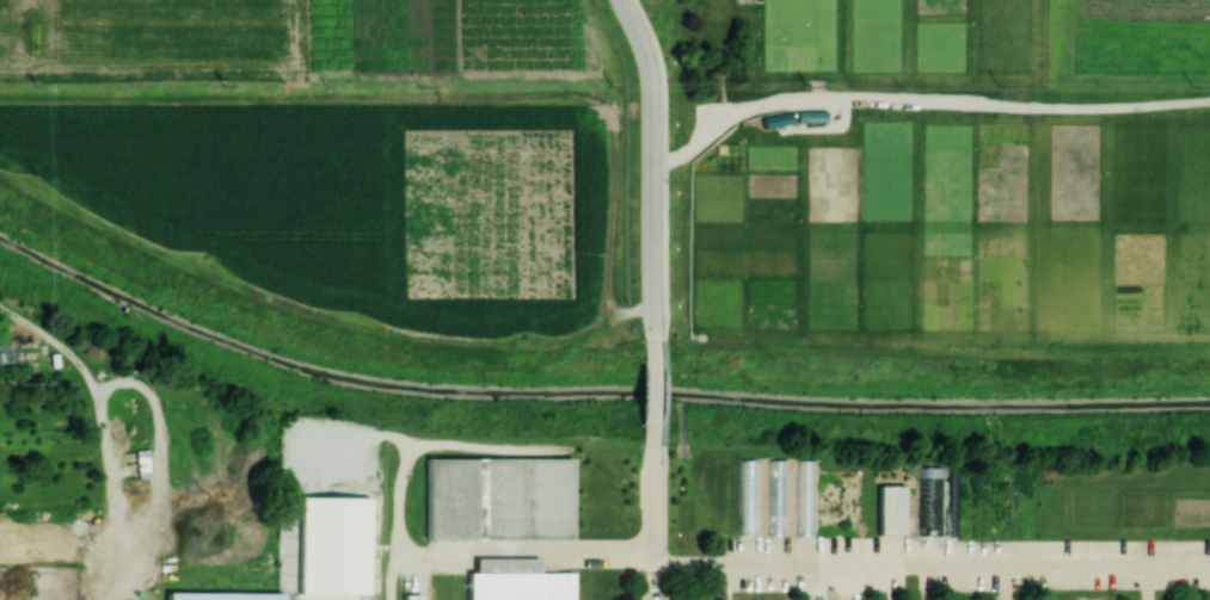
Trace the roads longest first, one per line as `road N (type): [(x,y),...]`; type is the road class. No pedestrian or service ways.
road 1 (track): [(651,160),(668,160),(718,123),(782,99),(1044,107),(1209,99)]
road 2 (residential): [(651,339),(651,87),(618,0)]
road 3 (residential): [(651,599),(651,444)]

